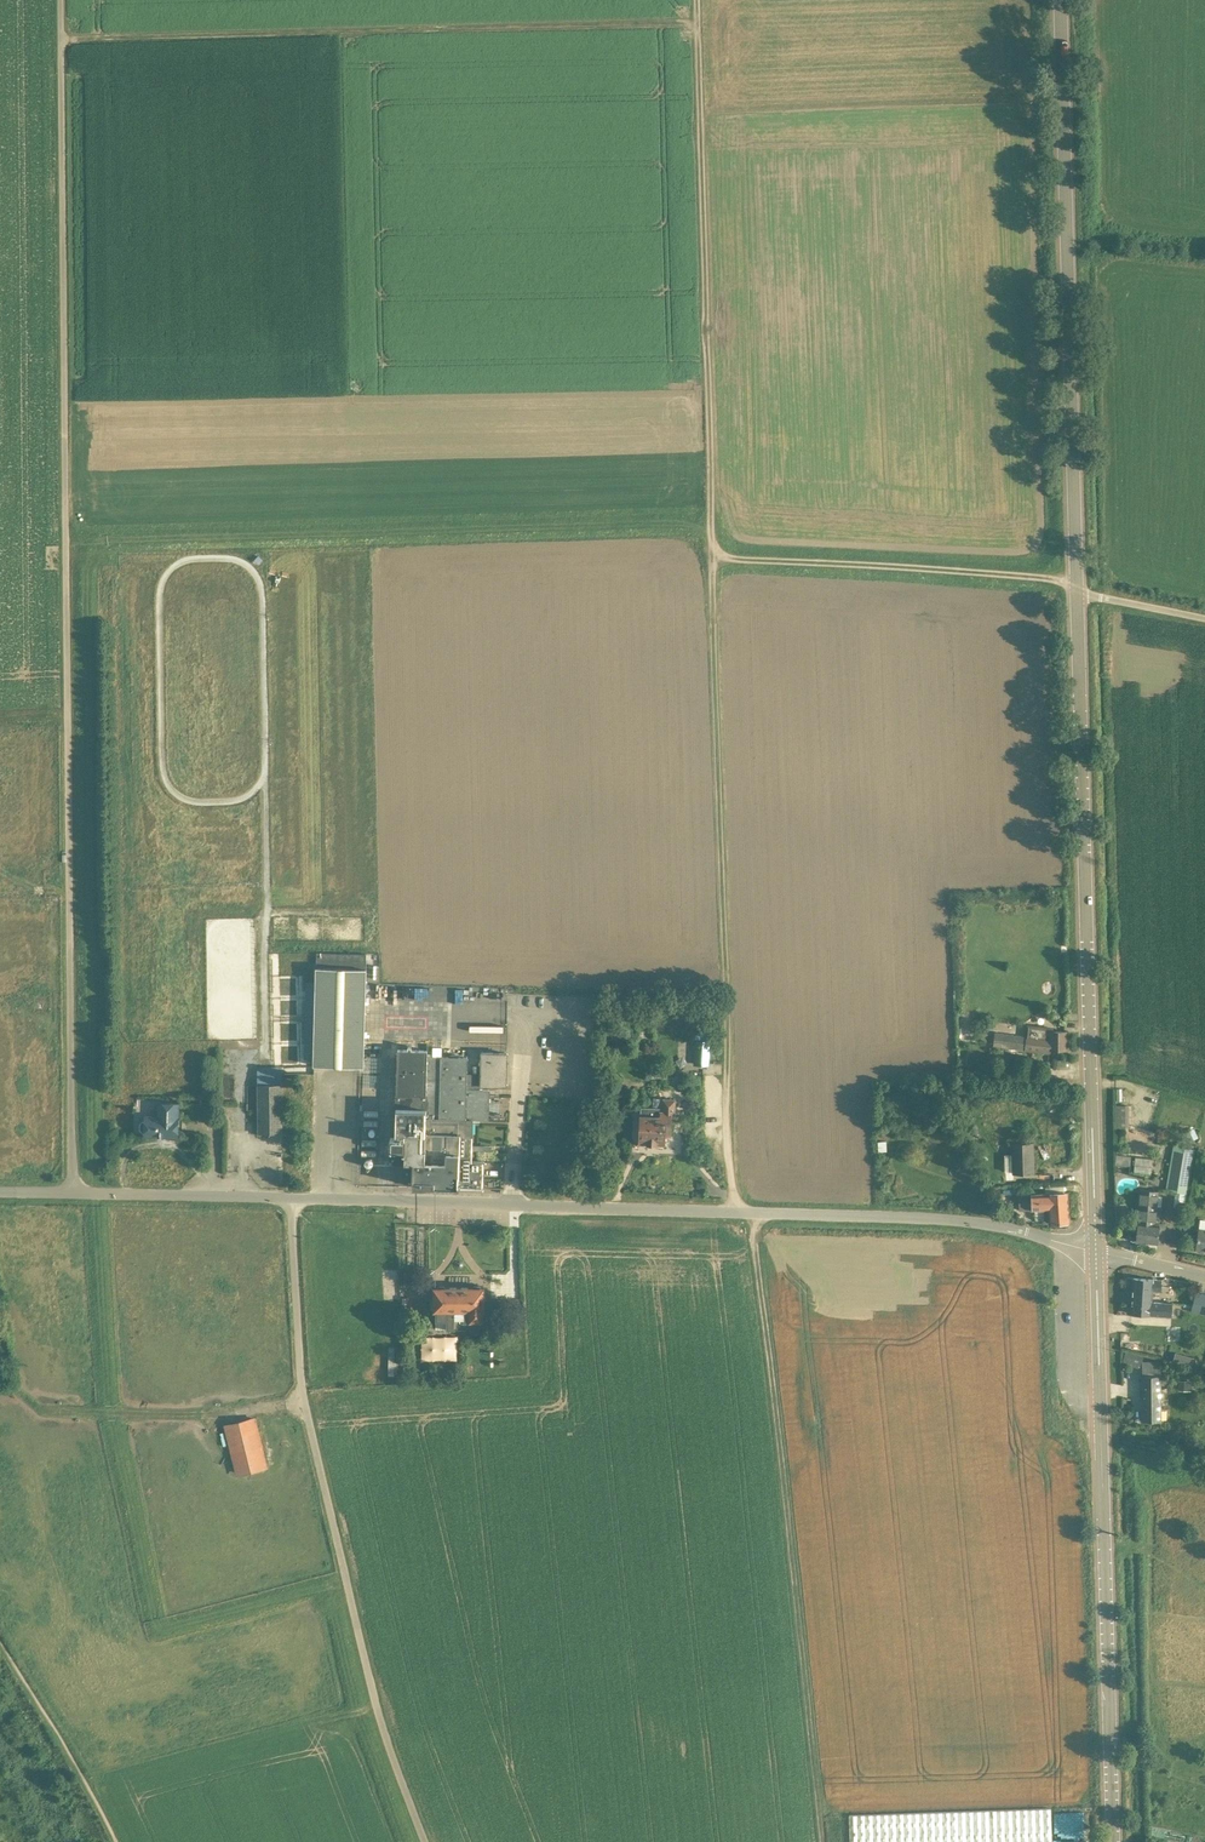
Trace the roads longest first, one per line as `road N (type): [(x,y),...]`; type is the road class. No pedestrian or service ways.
road 1 (tertiary): [(1096,1251),(1059,0)]
road 2 (track): [(62,0),(74,1192)]
road 3 (tertiary): [(1096,1251),(939,1218),(291,1197)]
road 4 (unclassified): [(425,1841),(377,1710),(301,1388),(291,1197)]
road 5 (track): [(711,557),(727,1120),(738,1212)]
road 6 (track): [(62,38),(701,22)]
road 7 (track): [(823,1841),(755,1212)]
road 8 (track): [(265,770),(258,578),(228,558),(181,563),(161,592),(164,775),(170,787),(197,801),(242,797),(260,781)]
road 9 (tertiary): [(1113,1841),(1096,1251)]
road 10 (track): [(700,0),(711,557)]
road 11 (track): [(711,557),(1076,581)]
road 12 (track): [(241,1102),(240,1081),(267,1058),(265,770)]
road 13 (tertiary): [(291,1197),(0,1191)]

